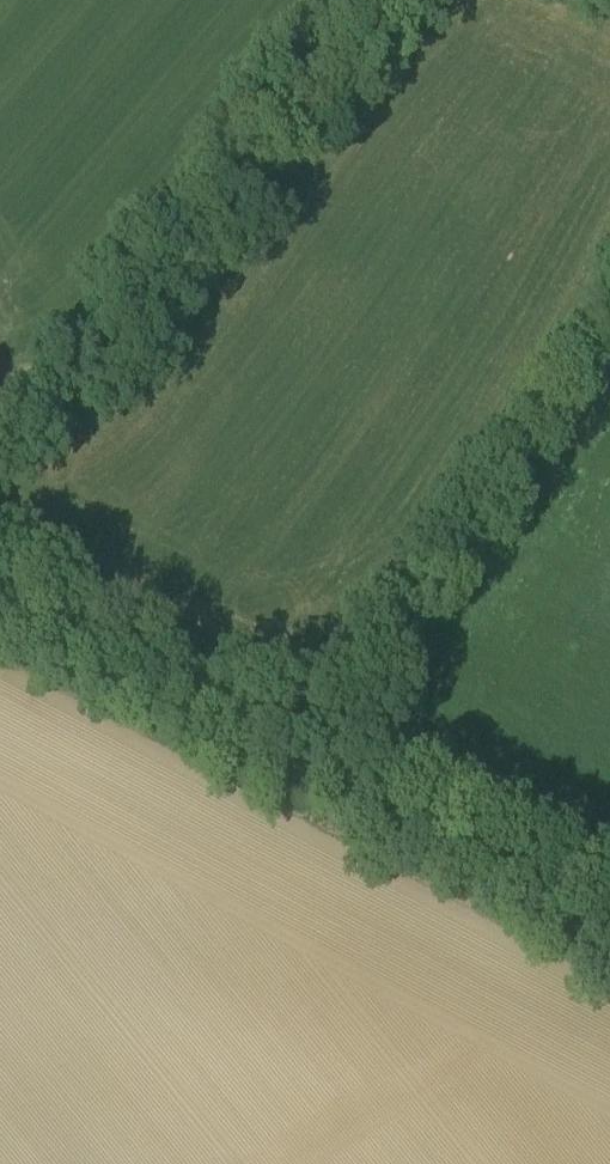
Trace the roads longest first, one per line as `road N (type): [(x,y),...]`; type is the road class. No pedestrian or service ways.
road 1 (unclassified): [(0,383),(134,305),(414,0)]

